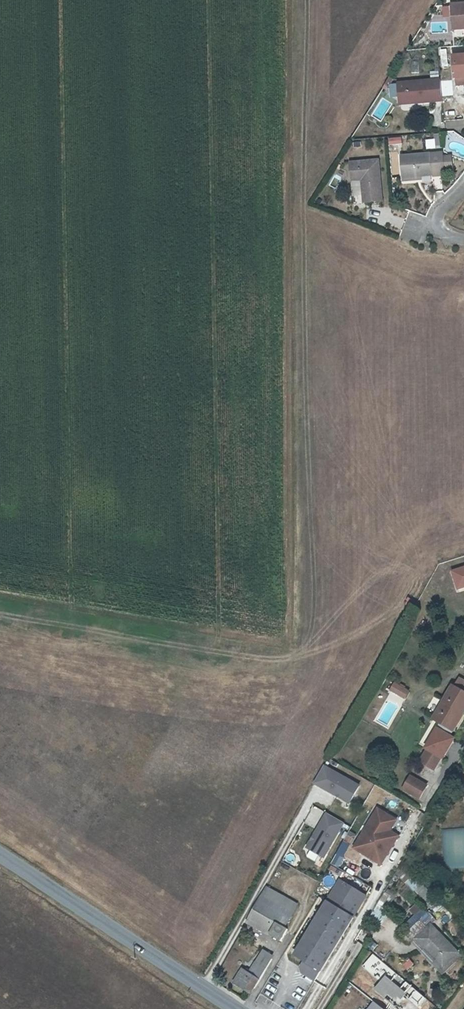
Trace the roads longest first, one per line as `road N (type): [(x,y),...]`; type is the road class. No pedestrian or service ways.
road 1 (tertiary): [(0,853),(235,1008)]

